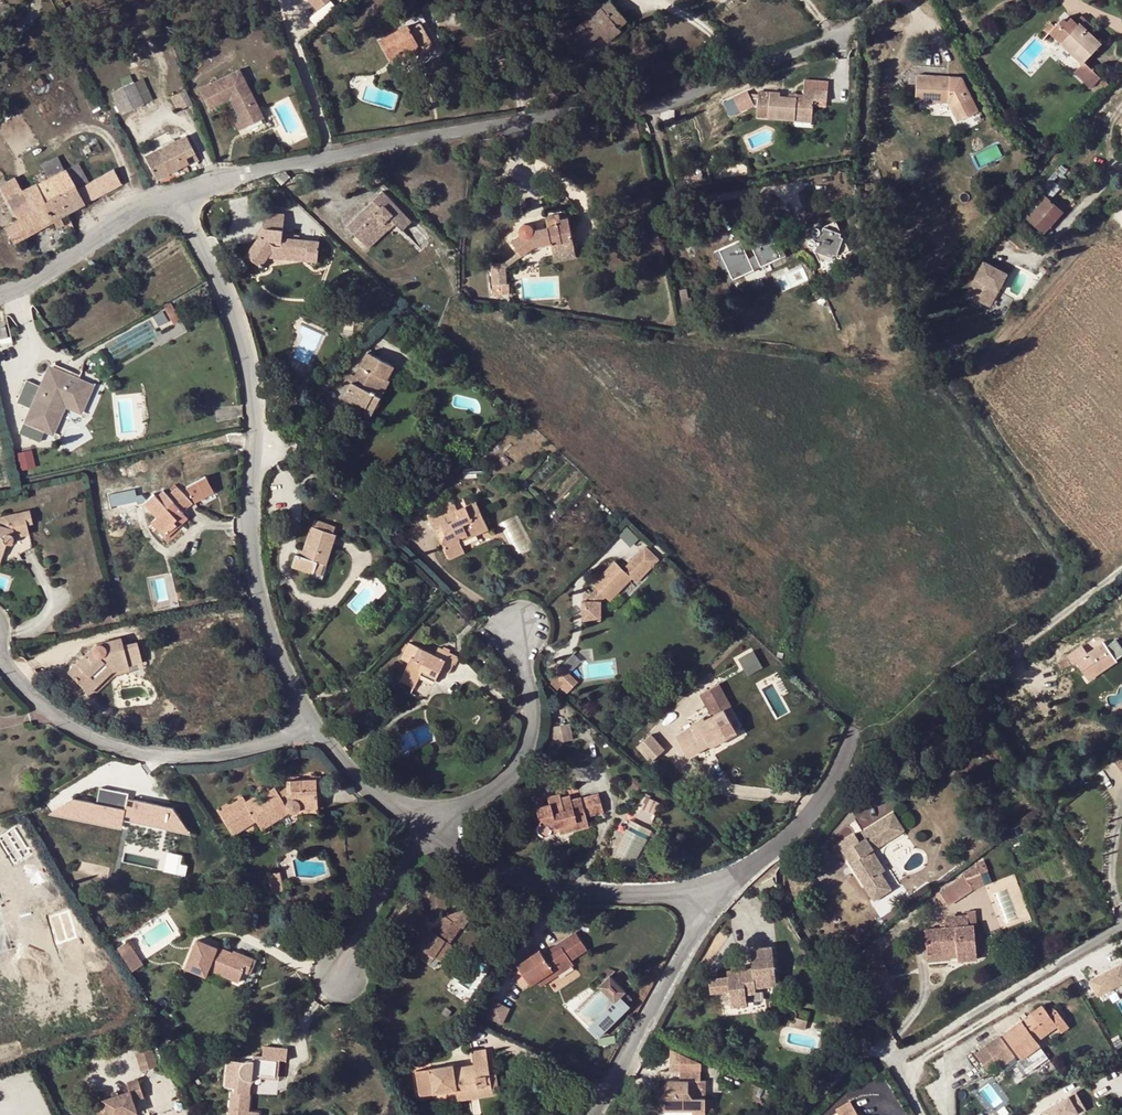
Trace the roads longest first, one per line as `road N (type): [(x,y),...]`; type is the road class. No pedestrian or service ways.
road 1 (residential): [(876,0),(842,34),(656,108),(558,113),(270,164),(175,195)]
road 2 (residential): [(175,195),(247,381),(252,574),(280,660),(314,724)]
road 3 (residential): [(0,663),(41,710),(93,741),(159,754),(218,753),(314,724)]
road 4 (residential): [(876,781),(955,698),(1121,568)]
road 5 (residential): [(1121,921),(897,1061),(920,1114)]
road 6 (residential): [(427,812),(464,847),(565,883),(610,890),(720,886)]
road 7 (residential): [(588,1114),(720,886)]
road 8 (residential): [(427,812),(505,777),(526,736),(529,689),(516,623)]
road 9 (residential): [(175,195),(124,211),(30,281),(0,293)]
road 10 (residential): [(720,886),(814,802),(846,743)]
road 11 (residential): [(338,977),(353,935),(427,812)]
road 12 (residential): [(314,724),(348,770),(388,803),(427,812)]

